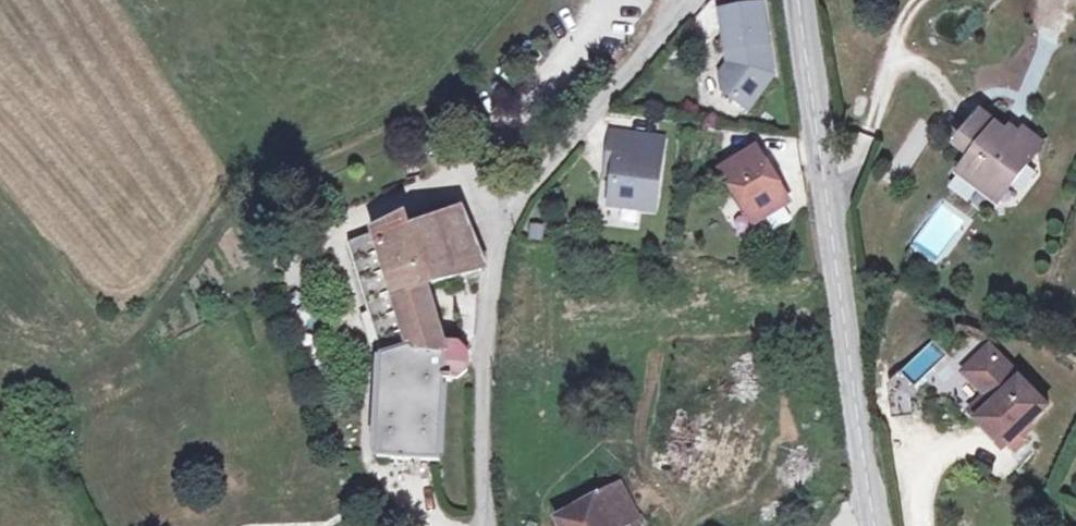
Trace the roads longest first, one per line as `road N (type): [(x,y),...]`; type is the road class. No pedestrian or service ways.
road 1 (unclassified): [(697,0),(521,210),(502,254),(483,390),(493,525)]
road 2 (tertiary): [(802,0),(877,525)]

